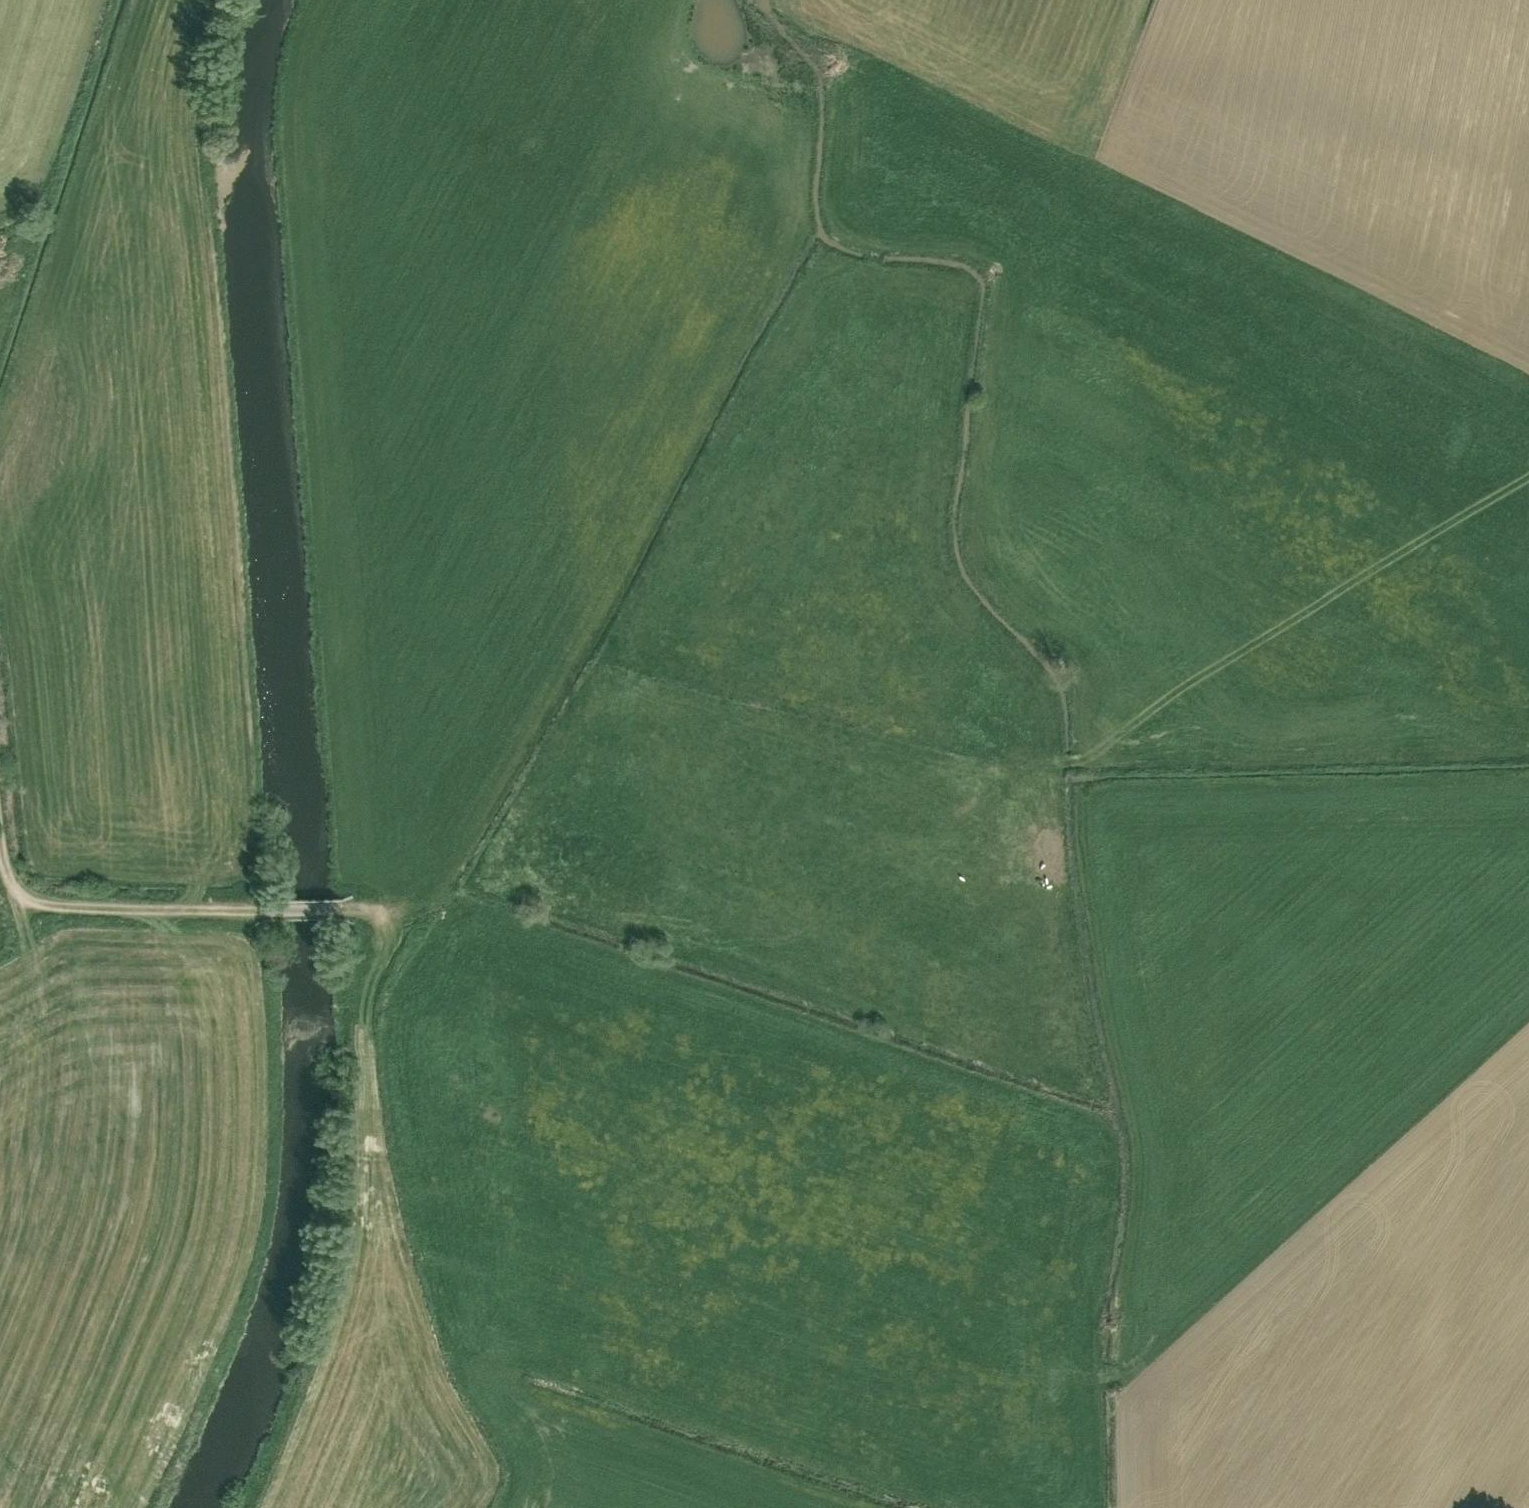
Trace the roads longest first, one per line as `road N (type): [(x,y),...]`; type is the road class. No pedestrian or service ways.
road 1 (track): [(353,908),(52,906),(7,889),(0,831)]

